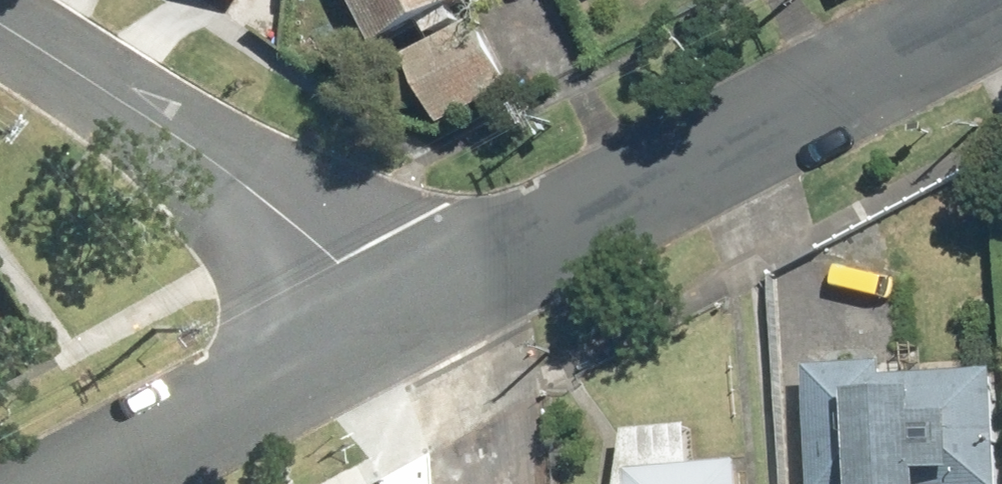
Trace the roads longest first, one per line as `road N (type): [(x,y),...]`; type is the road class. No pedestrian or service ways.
road 1 (tertiary): [(992,0),(371,325)]
road 2 (residential): [(371,325),(330,264),(241,179),(0,21)]
road 3 (tertiary): [(371,325),(71,483)]

